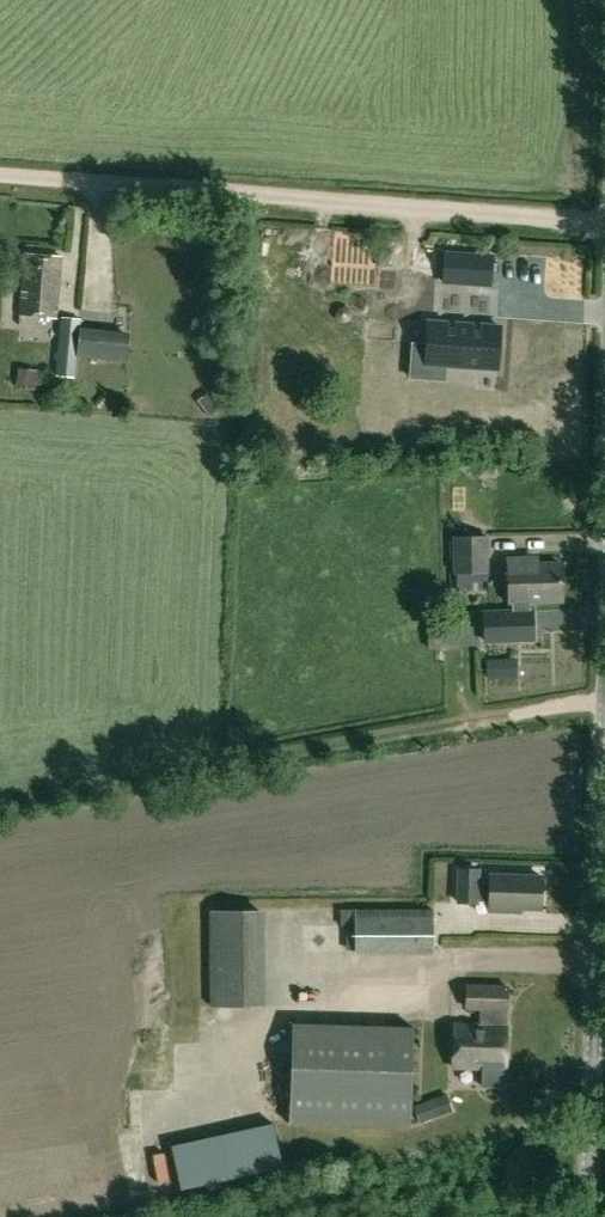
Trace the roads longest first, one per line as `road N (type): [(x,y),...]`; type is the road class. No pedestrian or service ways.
road 1 (track): [(0,801),(604,696)]
road 2 (unclassified): [(604,227),(0,179)]
road 3 (unclassified): [(590,1216),(604,722)]

